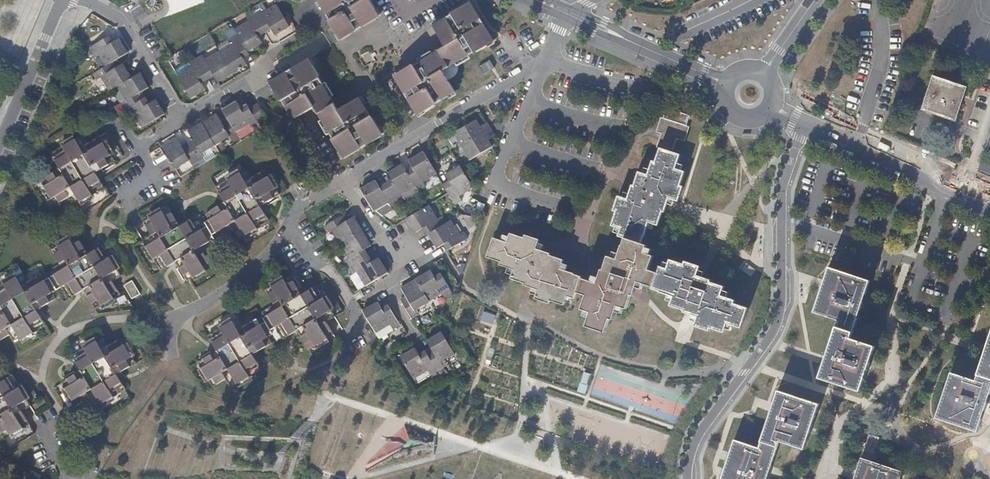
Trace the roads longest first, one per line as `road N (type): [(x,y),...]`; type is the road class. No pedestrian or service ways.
road 1 (residential): [(805,126),(783,185),(778,323),(701,432),(687,478)]
road 2 (residential): [(805,126),(989,208)]
road 3 (residential): [(571,17),(722,84)]
road 4 (residential): [(86,0),(119,17),(180,120)]
road 5 (residential): [(0,140),(63,0)]

